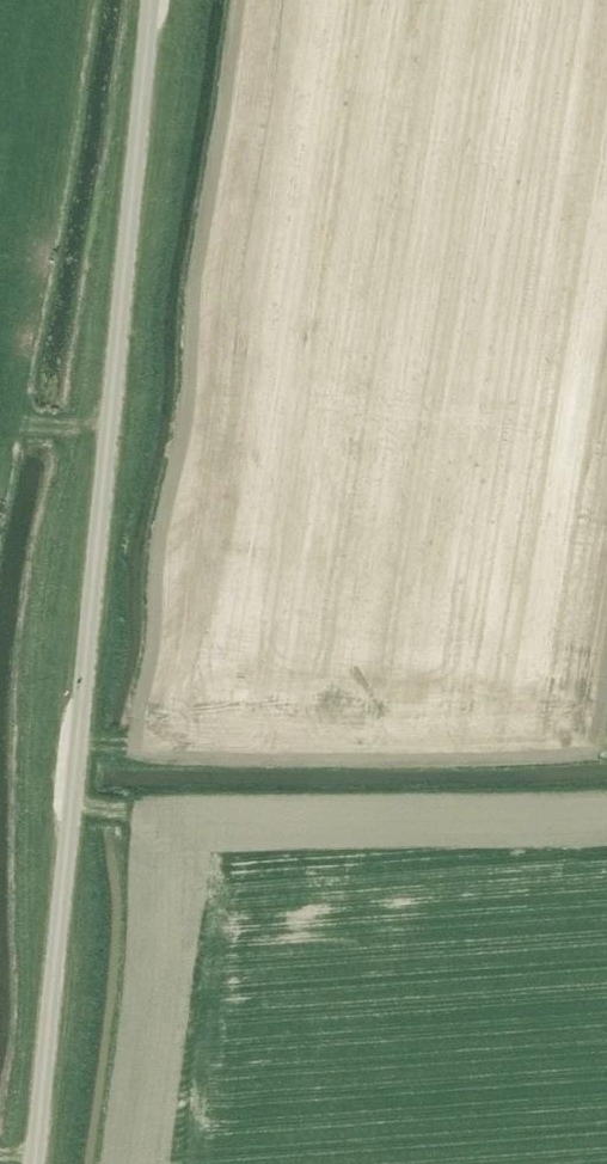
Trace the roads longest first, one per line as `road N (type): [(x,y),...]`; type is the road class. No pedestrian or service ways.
road 1 (tertiary): [(36,1163),(152,0)]

